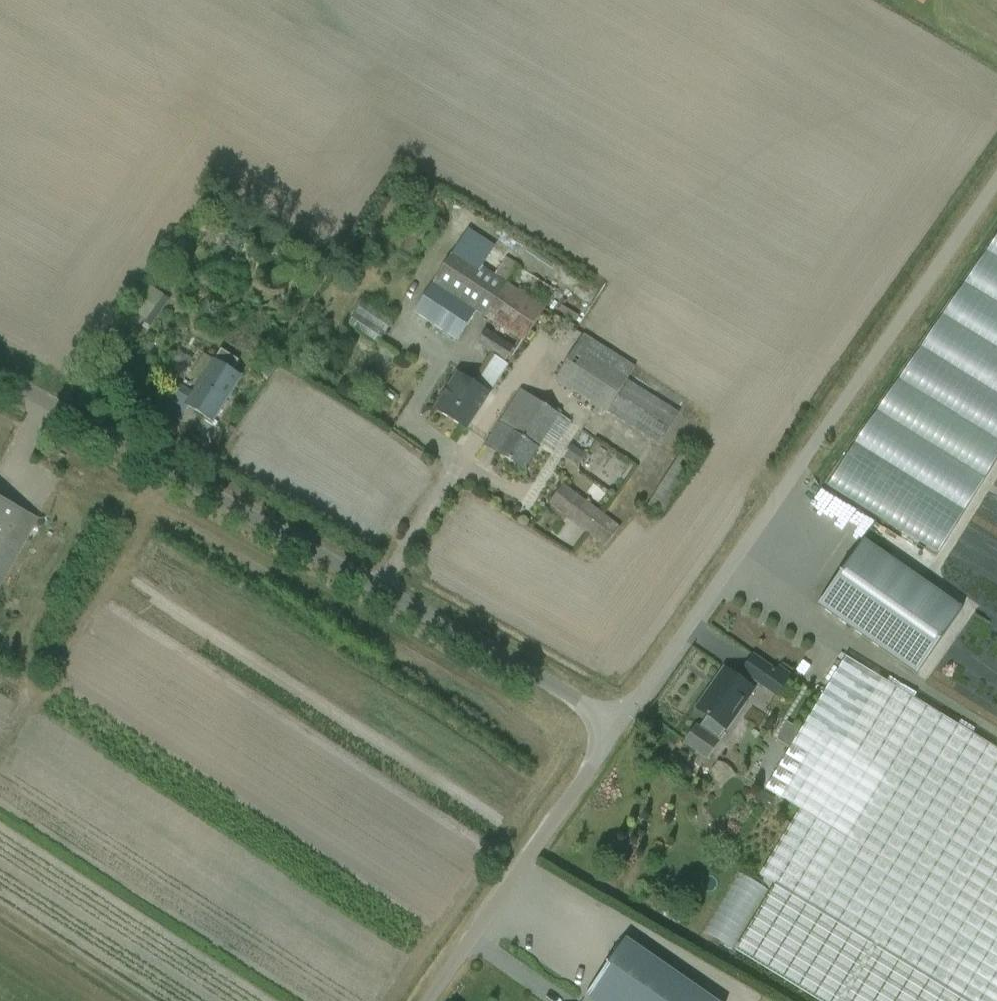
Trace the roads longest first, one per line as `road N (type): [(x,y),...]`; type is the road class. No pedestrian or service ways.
road 1 (unclassified): [(617,715),(0,375)]
road 2 (unclassified): [(617,715),(996,174)]
road 3 (unclassified): [(420,1000),(617,715)]

